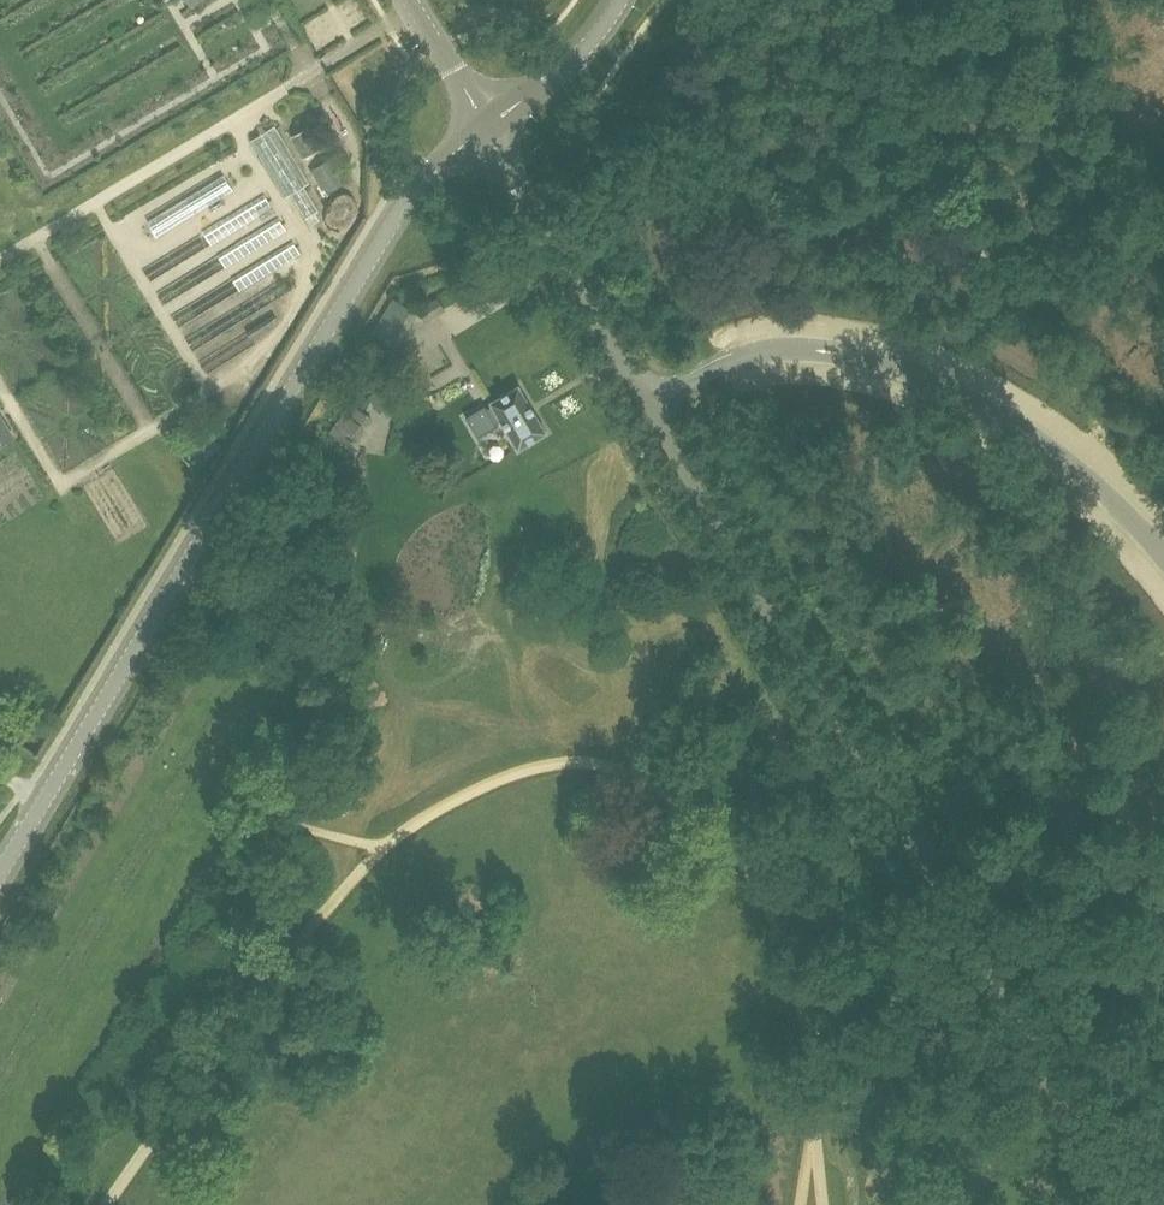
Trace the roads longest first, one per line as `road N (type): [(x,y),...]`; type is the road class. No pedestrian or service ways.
road 1 (residential): [(1129,1204),(490,128)]
road 2 (tertiary): [(0,875),(397,217),(490,128)]
road 3 (track): [(43,244),(417,11)]
road 4 (tertiary): [(490,128),(565,67),(623,0)]
road 5 (unclassified): [(490,128),(411,0)]

